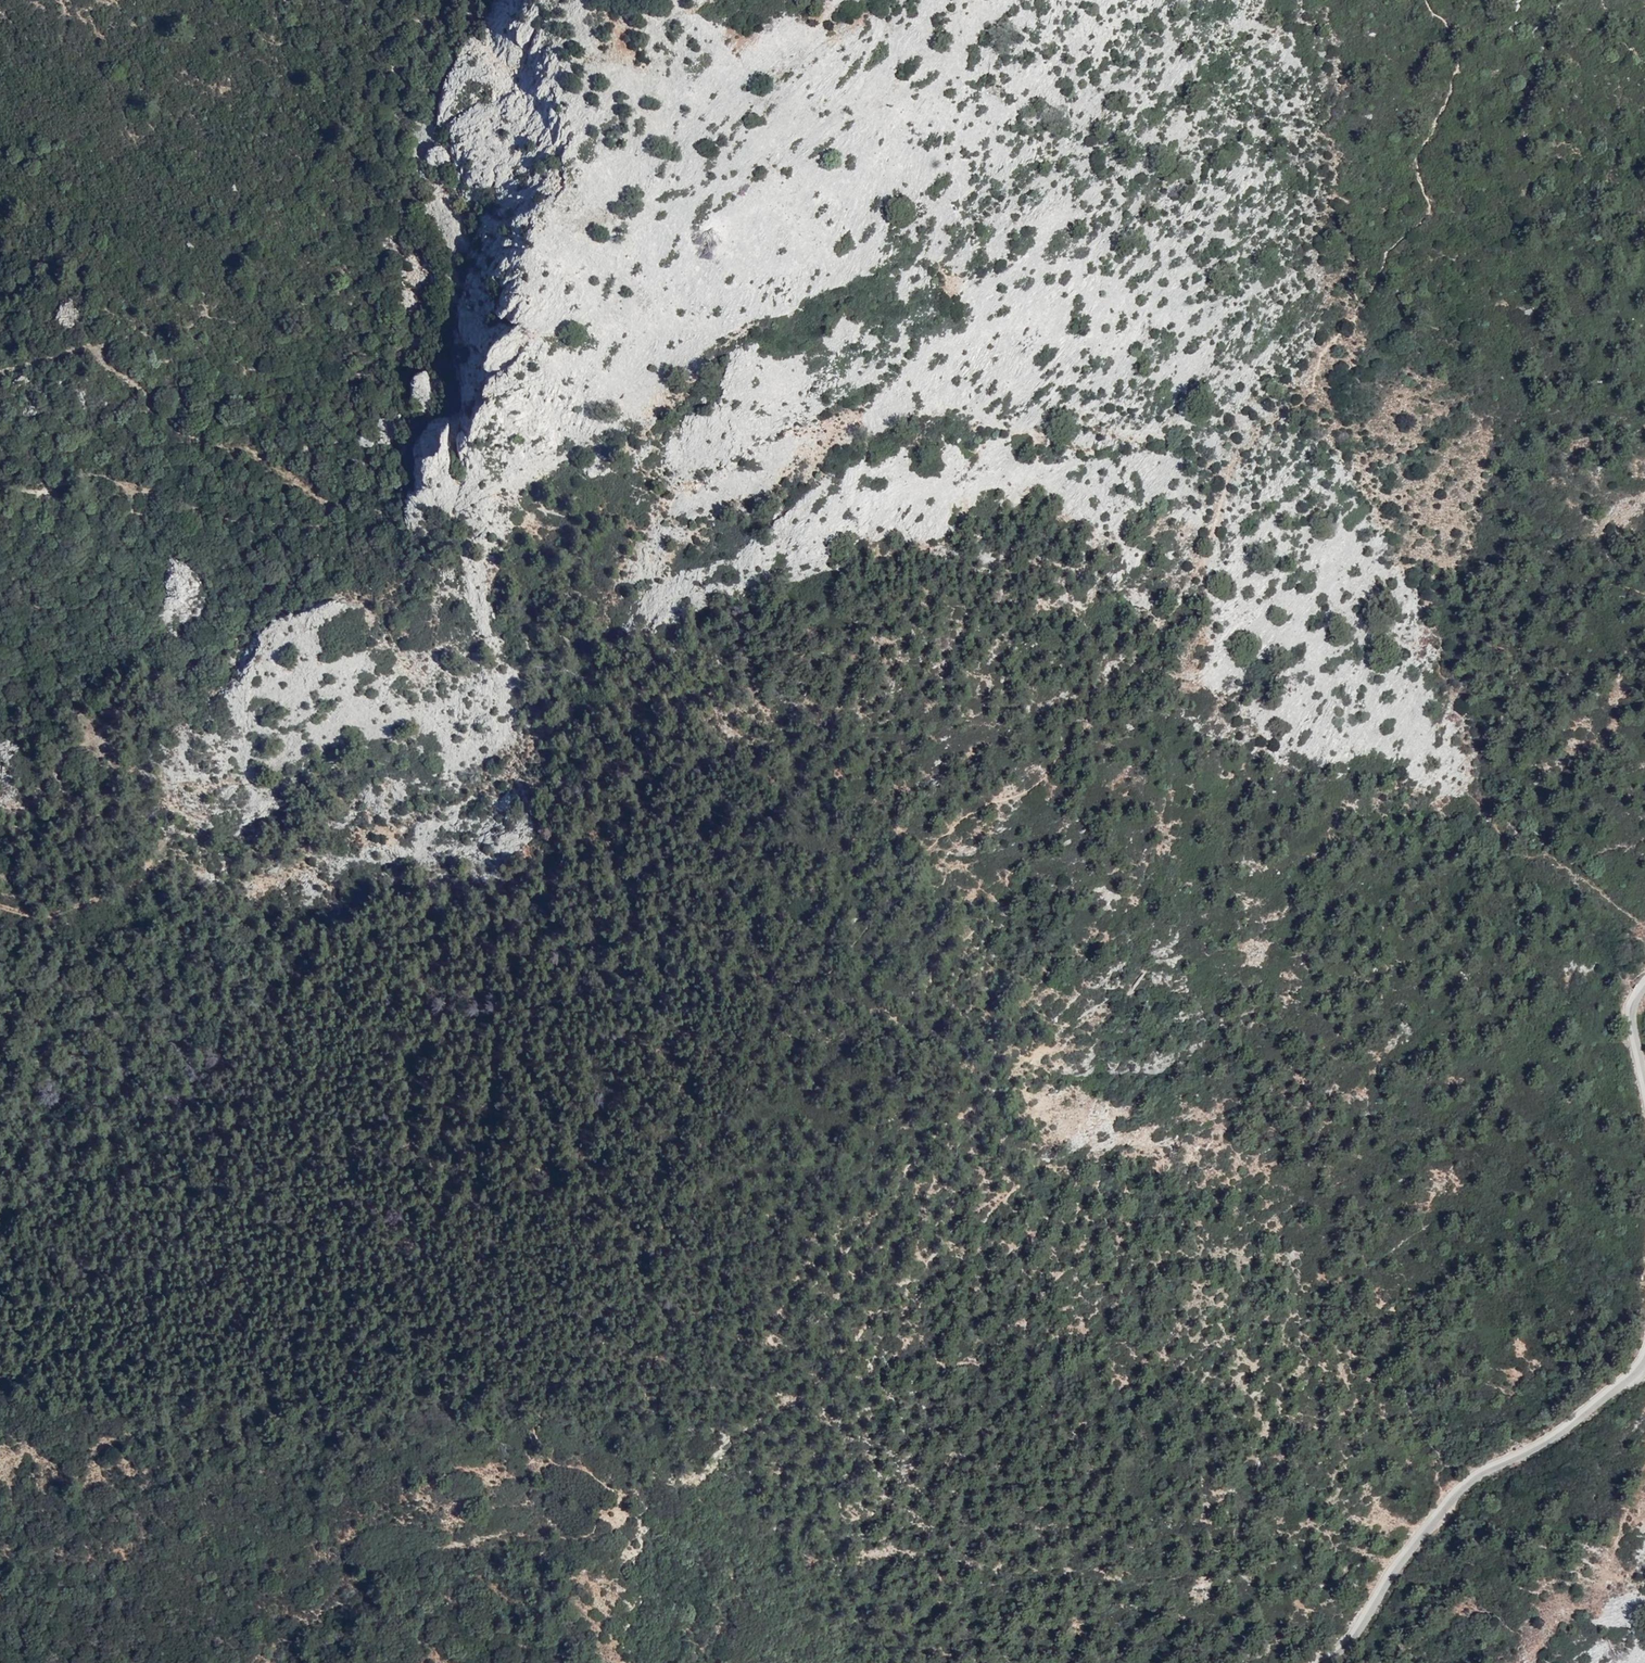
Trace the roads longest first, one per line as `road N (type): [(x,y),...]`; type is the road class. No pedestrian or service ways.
road 1 (track): [(0,486),(37,492),(97,474),(284,536),(322,518),(319,495),(277,466),(220,443),(178,437),(88,347),(0,372)]
road 2 (unclassified): [(1299,1662),(1372,1611),(1423,1526),(1501,1453),(1644,1357)]
road 3 (track): [(0,906),(38,918),(69,911),(150,869),(99,833),(53,774),(60,751),(108,714)]
road 4 (unclassified): [(1644,1096),(1629,1015),(1644,979)]

